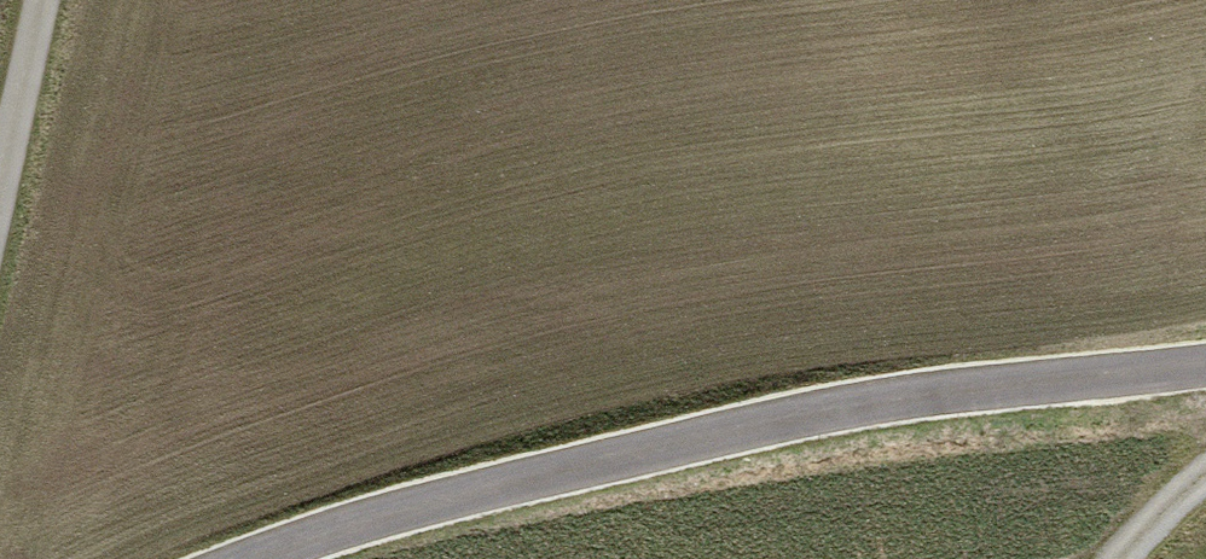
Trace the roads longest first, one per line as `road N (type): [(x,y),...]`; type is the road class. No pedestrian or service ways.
road 1 (unclassified): [(1205,363),(807,417),(577,467),(349,528),(268,558)]
road 2 (unclassified): [(47,0),(0,198)]
road 3 (track): [(1205,473),(1121,558)]

